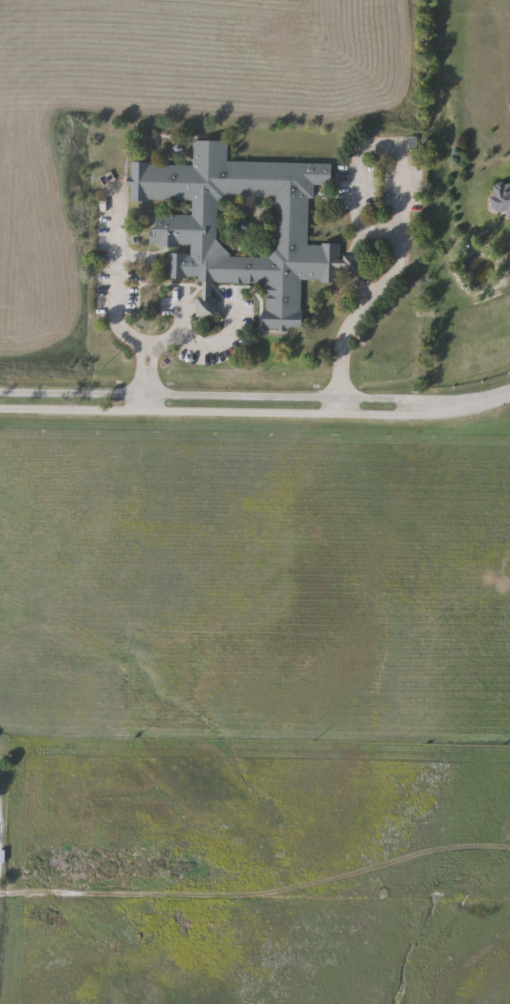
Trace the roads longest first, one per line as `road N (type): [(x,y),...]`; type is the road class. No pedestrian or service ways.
road 1 (residential): [(0,409),(431,414),(479,400),(0,390)]
road 2 (residential): [(0,897),(509,908)]

